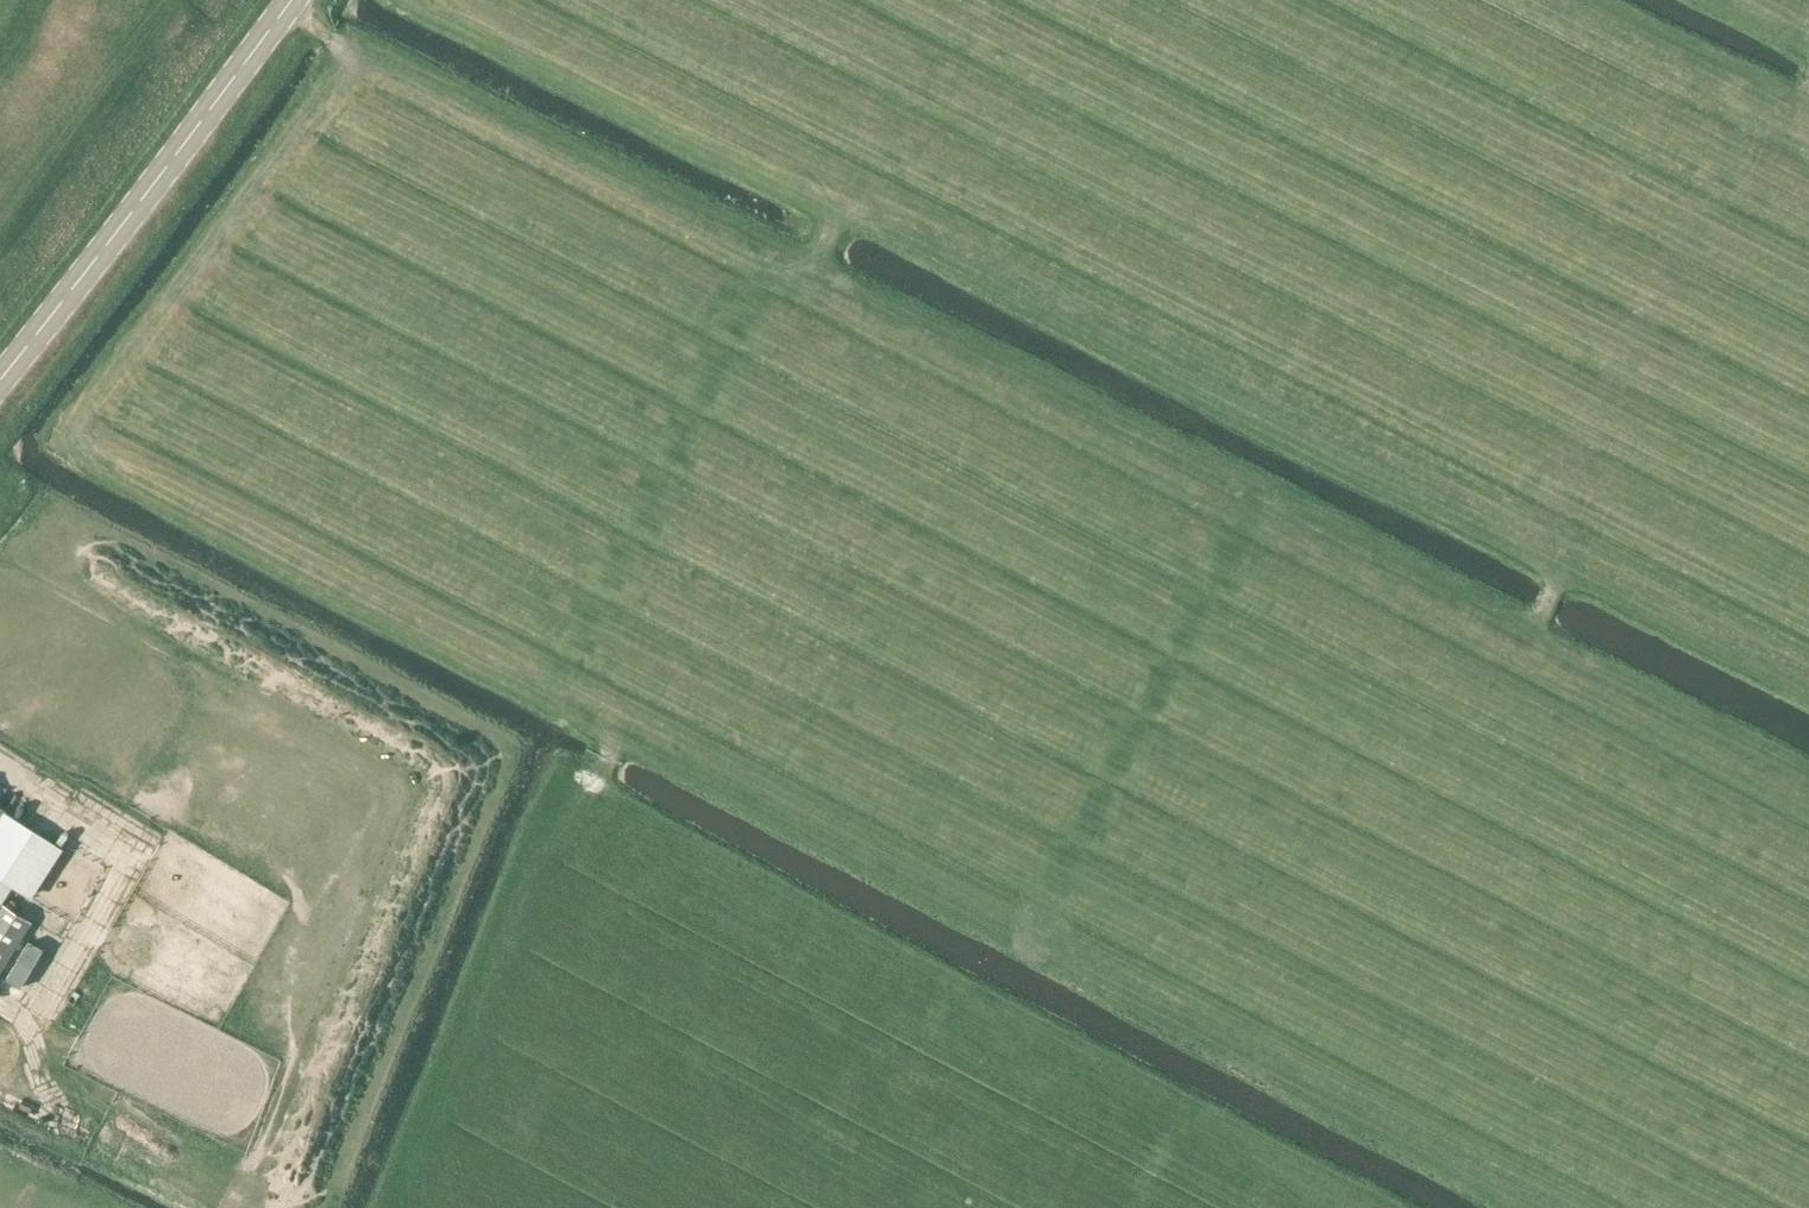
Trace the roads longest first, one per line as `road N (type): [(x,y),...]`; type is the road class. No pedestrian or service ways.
road 1 (tertiary): [(0,378),(292,0)]

